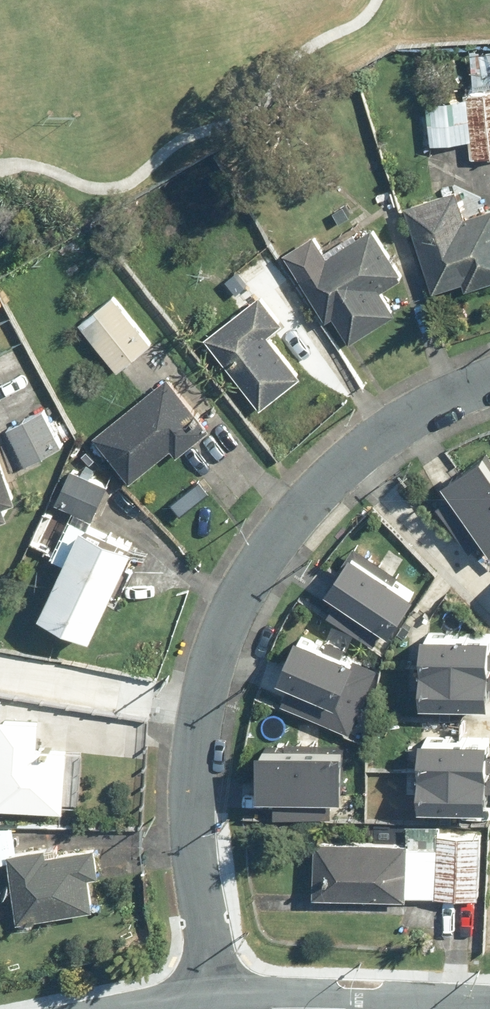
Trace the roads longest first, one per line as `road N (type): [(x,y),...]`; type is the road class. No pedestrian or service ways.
road 1 (residential): [(373,443),(306,501),(263,556),(212,666),(194,797),(212,1004)]
road 2 (residential): [(212,1004),(450,1008)]
road 3 (residential): [(373,443),(489,577)]
road 4 (residential): [(489,381),(427,407),(373,443)]

